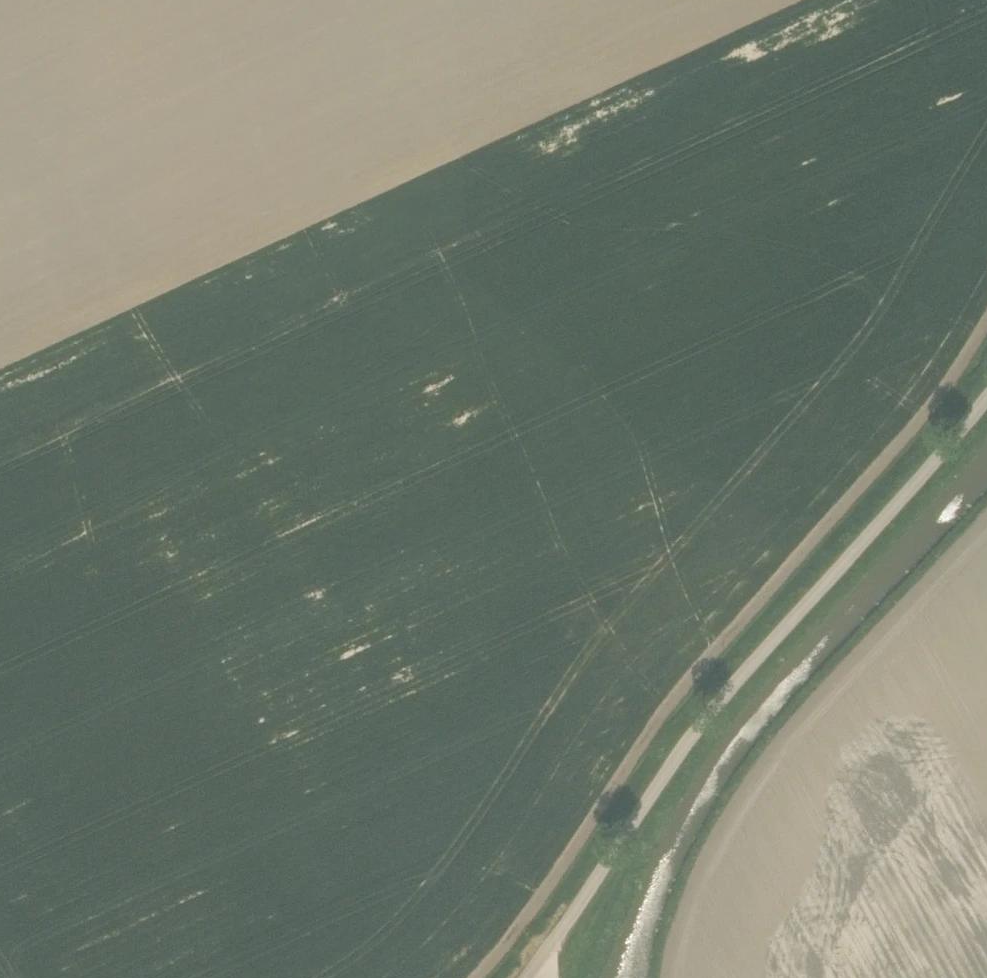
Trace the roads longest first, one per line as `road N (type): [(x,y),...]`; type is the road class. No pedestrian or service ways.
road 1 (unclassified): [(528,977),(646,799),(739,677),(986,405)]

